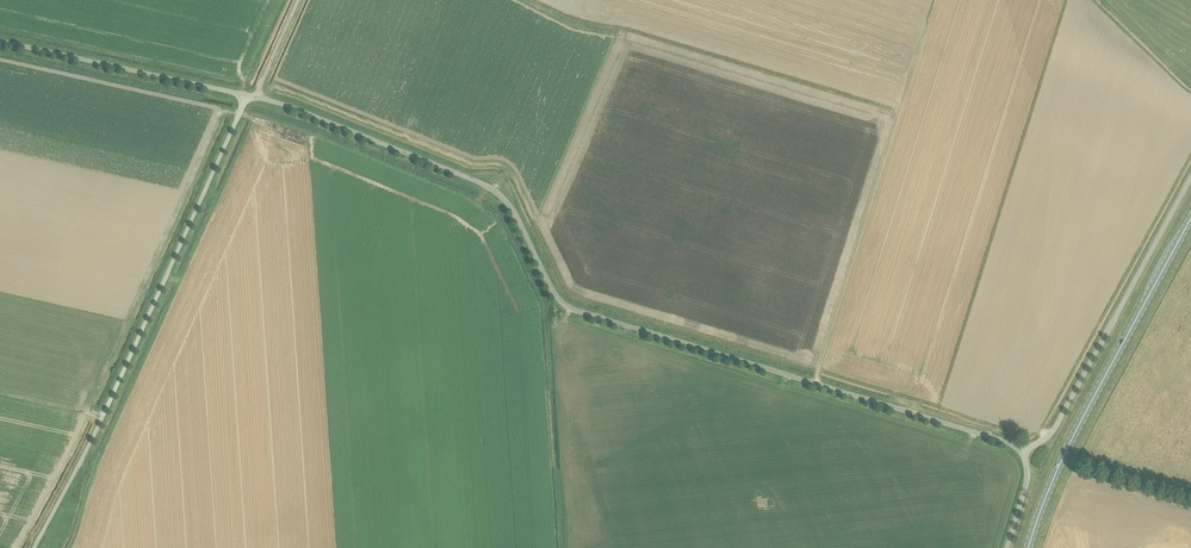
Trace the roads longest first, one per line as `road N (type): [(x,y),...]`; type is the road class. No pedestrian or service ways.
road 1 (unclassified): [(1022,449),(577,310),(554,292),(499,195),(245,94)]
road 2 (unclassified): [(35,547),(106,412),(245,94)]
road 3 (primary): [(1028,547),(1064,455),(1190,219)]
road 4 (track): [(815,383),(912,65)]
road 5 (unclassified): [(1022,449),(1054,423),(1190,175)]
road 6 (unclassified): [(0,44),(245,94)]

